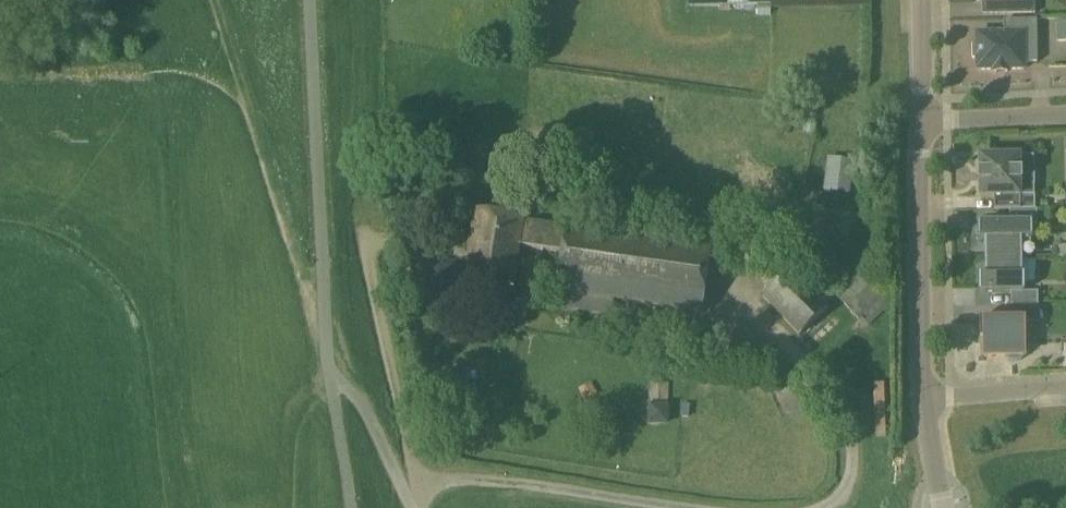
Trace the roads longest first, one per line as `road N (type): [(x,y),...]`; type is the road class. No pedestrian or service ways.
road 1 (residential): [(929,401),(925,120)]
road 2 (unclassified): [(403,484),(453,475),(667,507)]
road 3 (unclassified): [(831,507),(854,469),(854,419),(812,351),(741,316)]
road 4 (unclassified): [(403,484),(358,395),(331,383),(324,262)]
road 5 (residential): [(925,120),(1065,111)]
road 6 (residential): [(929,401),(1065,390)]
road 7 (residential): [(925,120),(922,0)]

